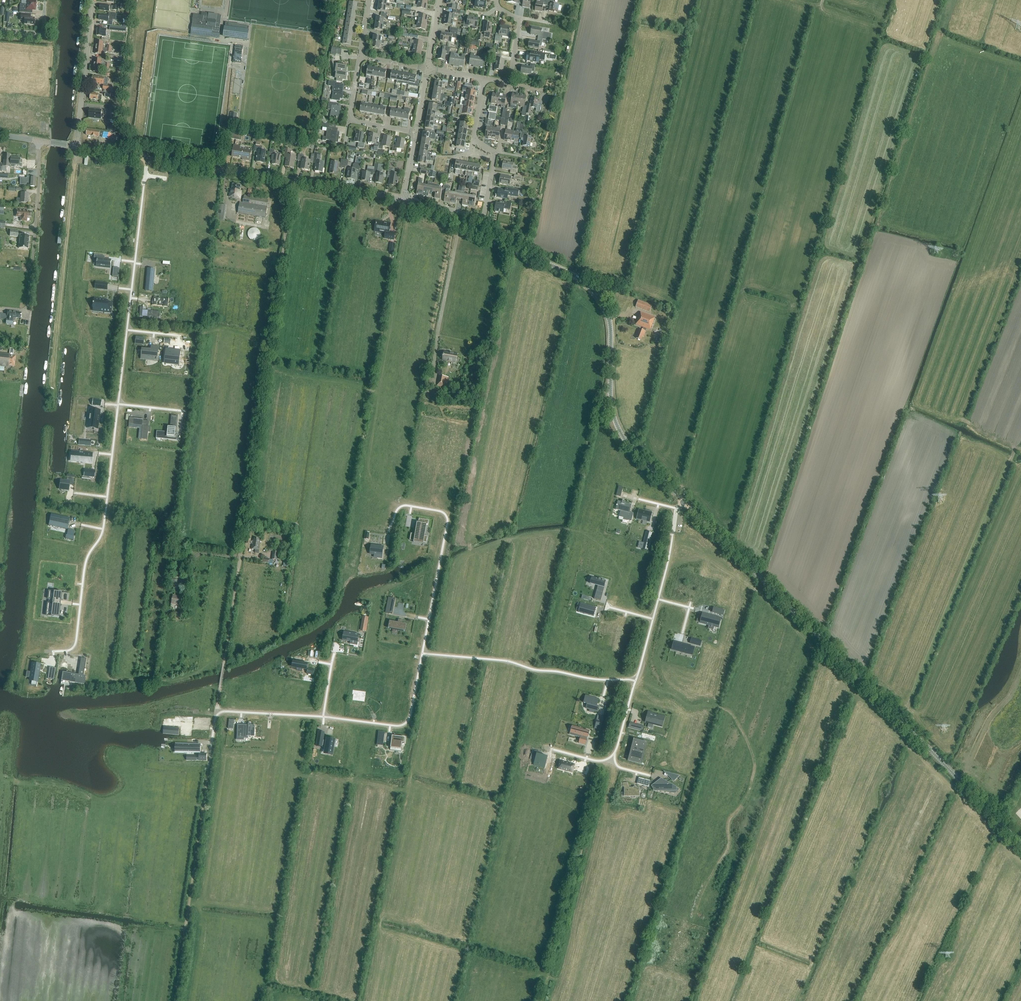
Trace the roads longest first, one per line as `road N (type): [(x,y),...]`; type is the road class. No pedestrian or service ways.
road 1 (unclassified): [(1020,844),(684,500)]
road 2 (unclassified): [(684,500),(616,423),(611,330),(596,293),(405,200)]
road 3 (residential): [(118,403),(103,528),(86,562),(75,651),(53,652)]
road 4 (unclassified): [(405,200),(147,158)]
road 5 (residential): [(423,652),(448,517),(399,505),(392,535)]
road 6 (unclassified): [(635,682),(423,652)]
road 7 (residential): [(147,158),(127,330)]
road 8 (residential): [(28,307),(40,141)]
road 9 (unclassified): [(423,652),(406,724),(323,716)]
road 10 (tertiary): [(76,147),(92,0)]

